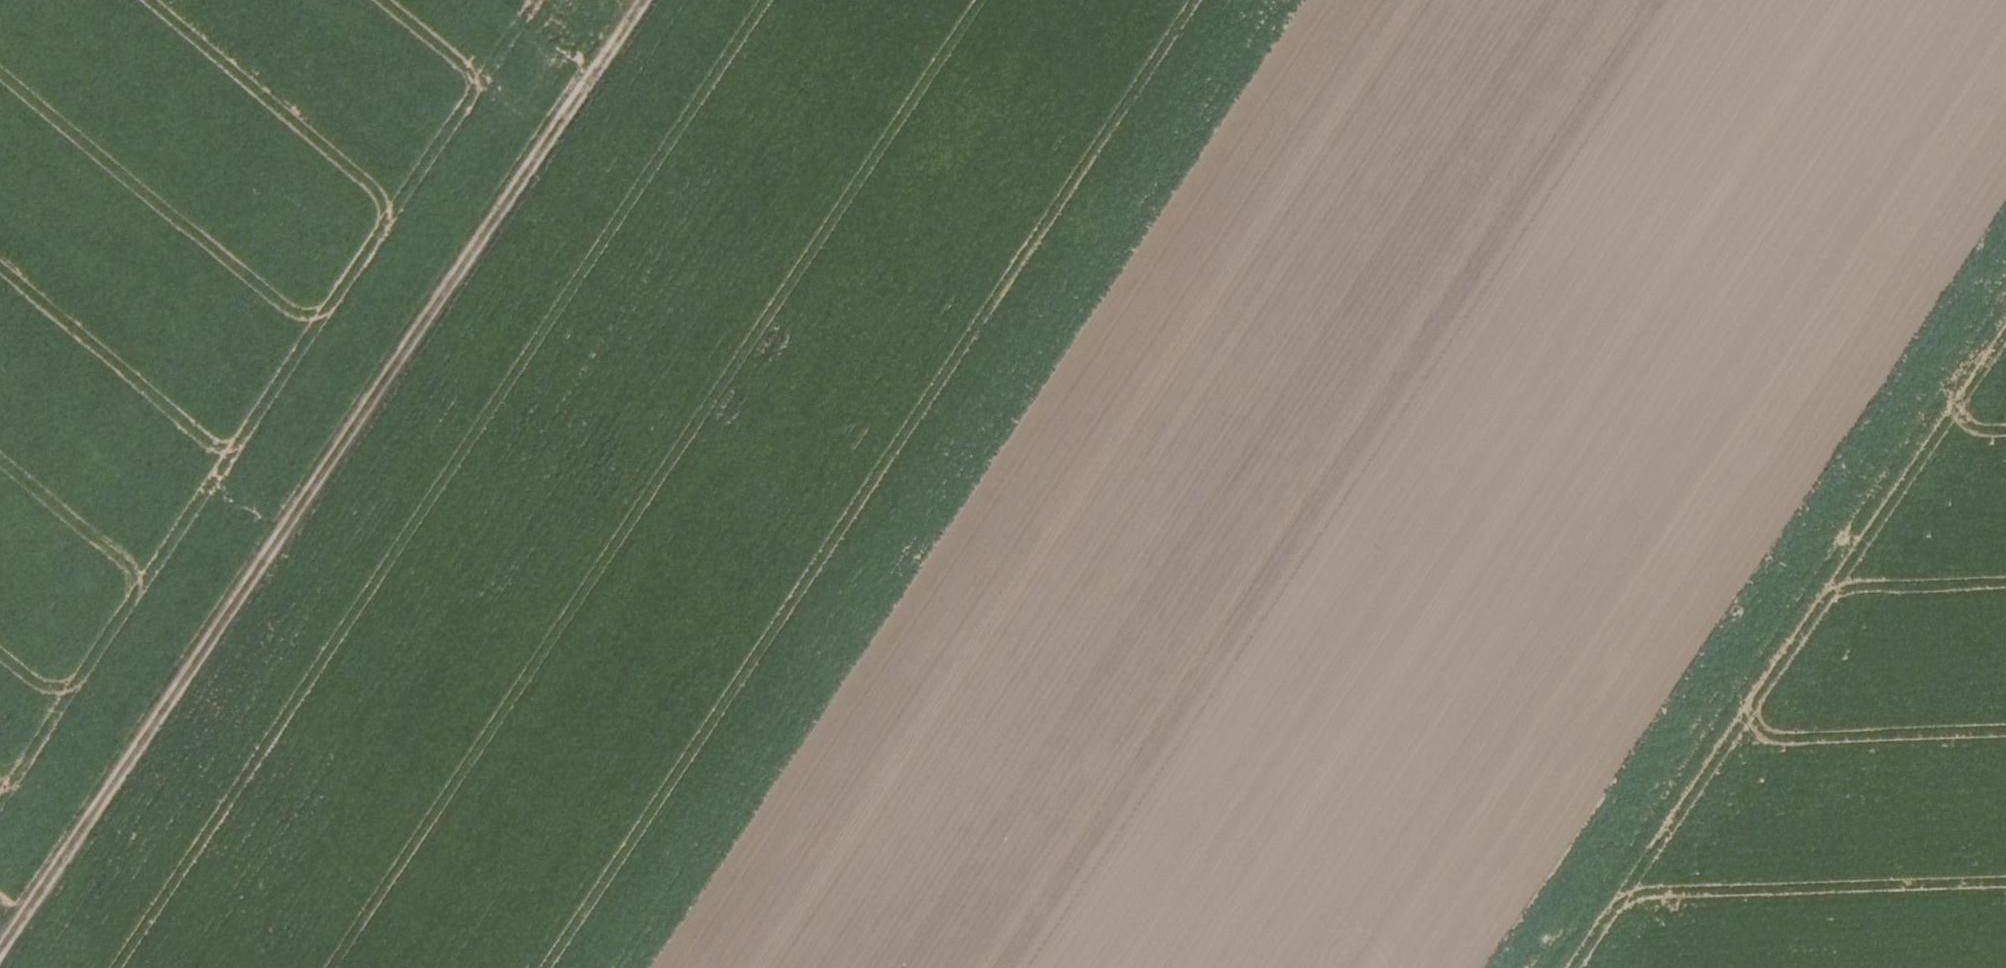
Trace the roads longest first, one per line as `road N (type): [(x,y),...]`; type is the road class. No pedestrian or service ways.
road 1 (track): [(0,949),(639,0)]

